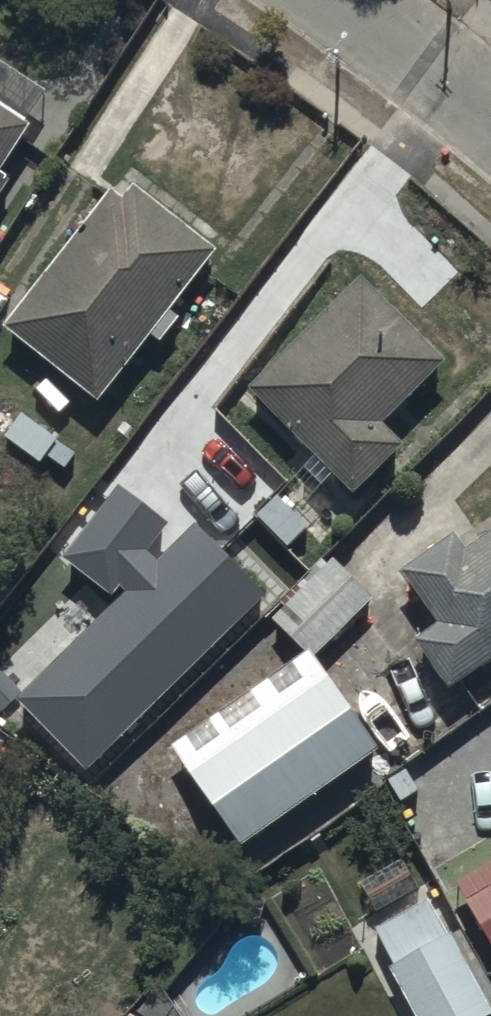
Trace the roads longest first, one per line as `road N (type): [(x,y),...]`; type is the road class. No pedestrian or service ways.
road 1 (residential): [(338,0),(490,119)]

